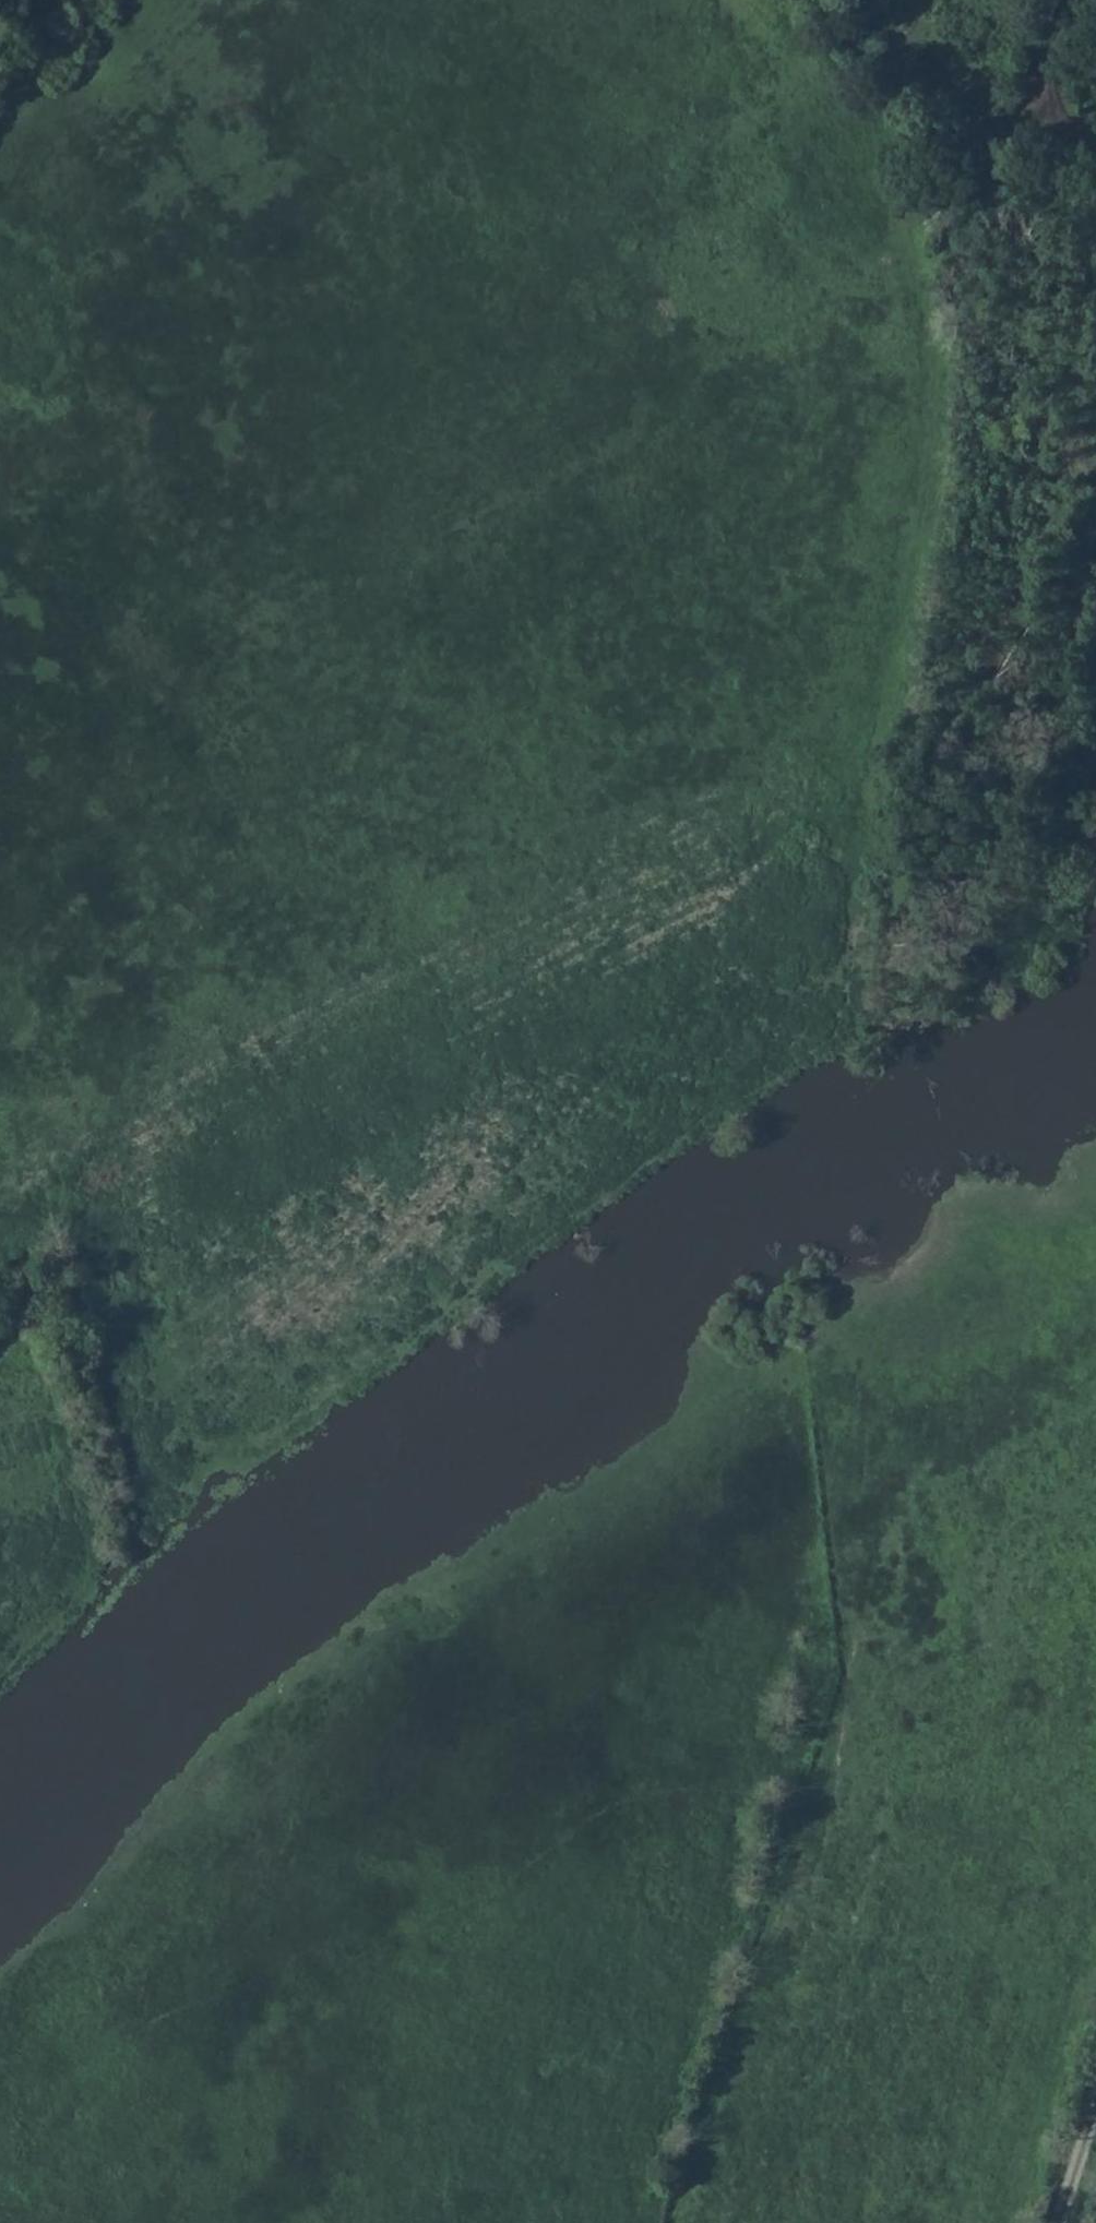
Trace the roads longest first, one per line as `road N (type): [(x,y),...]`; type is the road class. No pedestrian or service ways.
road 1 (track): [(1078,0),(1073,69),(1095,125)]

